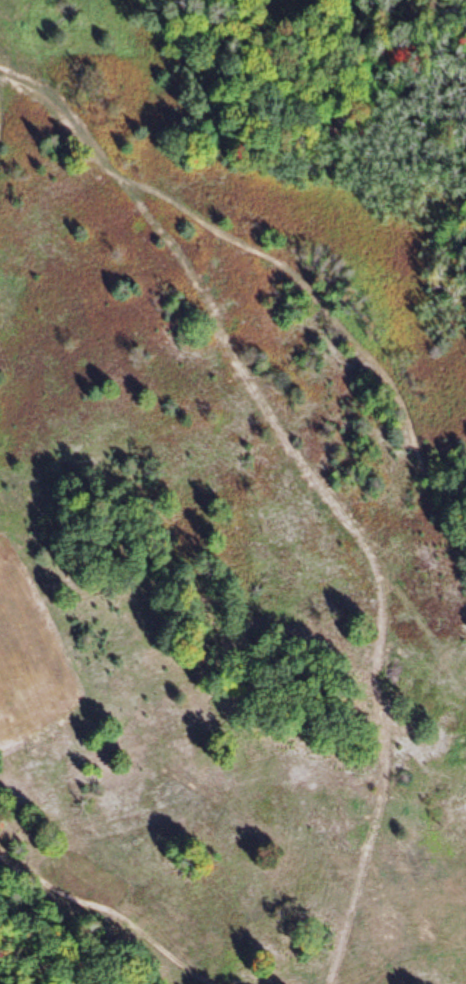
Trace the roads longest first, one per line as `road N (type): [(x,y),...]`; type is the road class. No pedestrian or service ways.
road 1 (residential): [(465,519),(445,494),(353,316),(0,27)]

